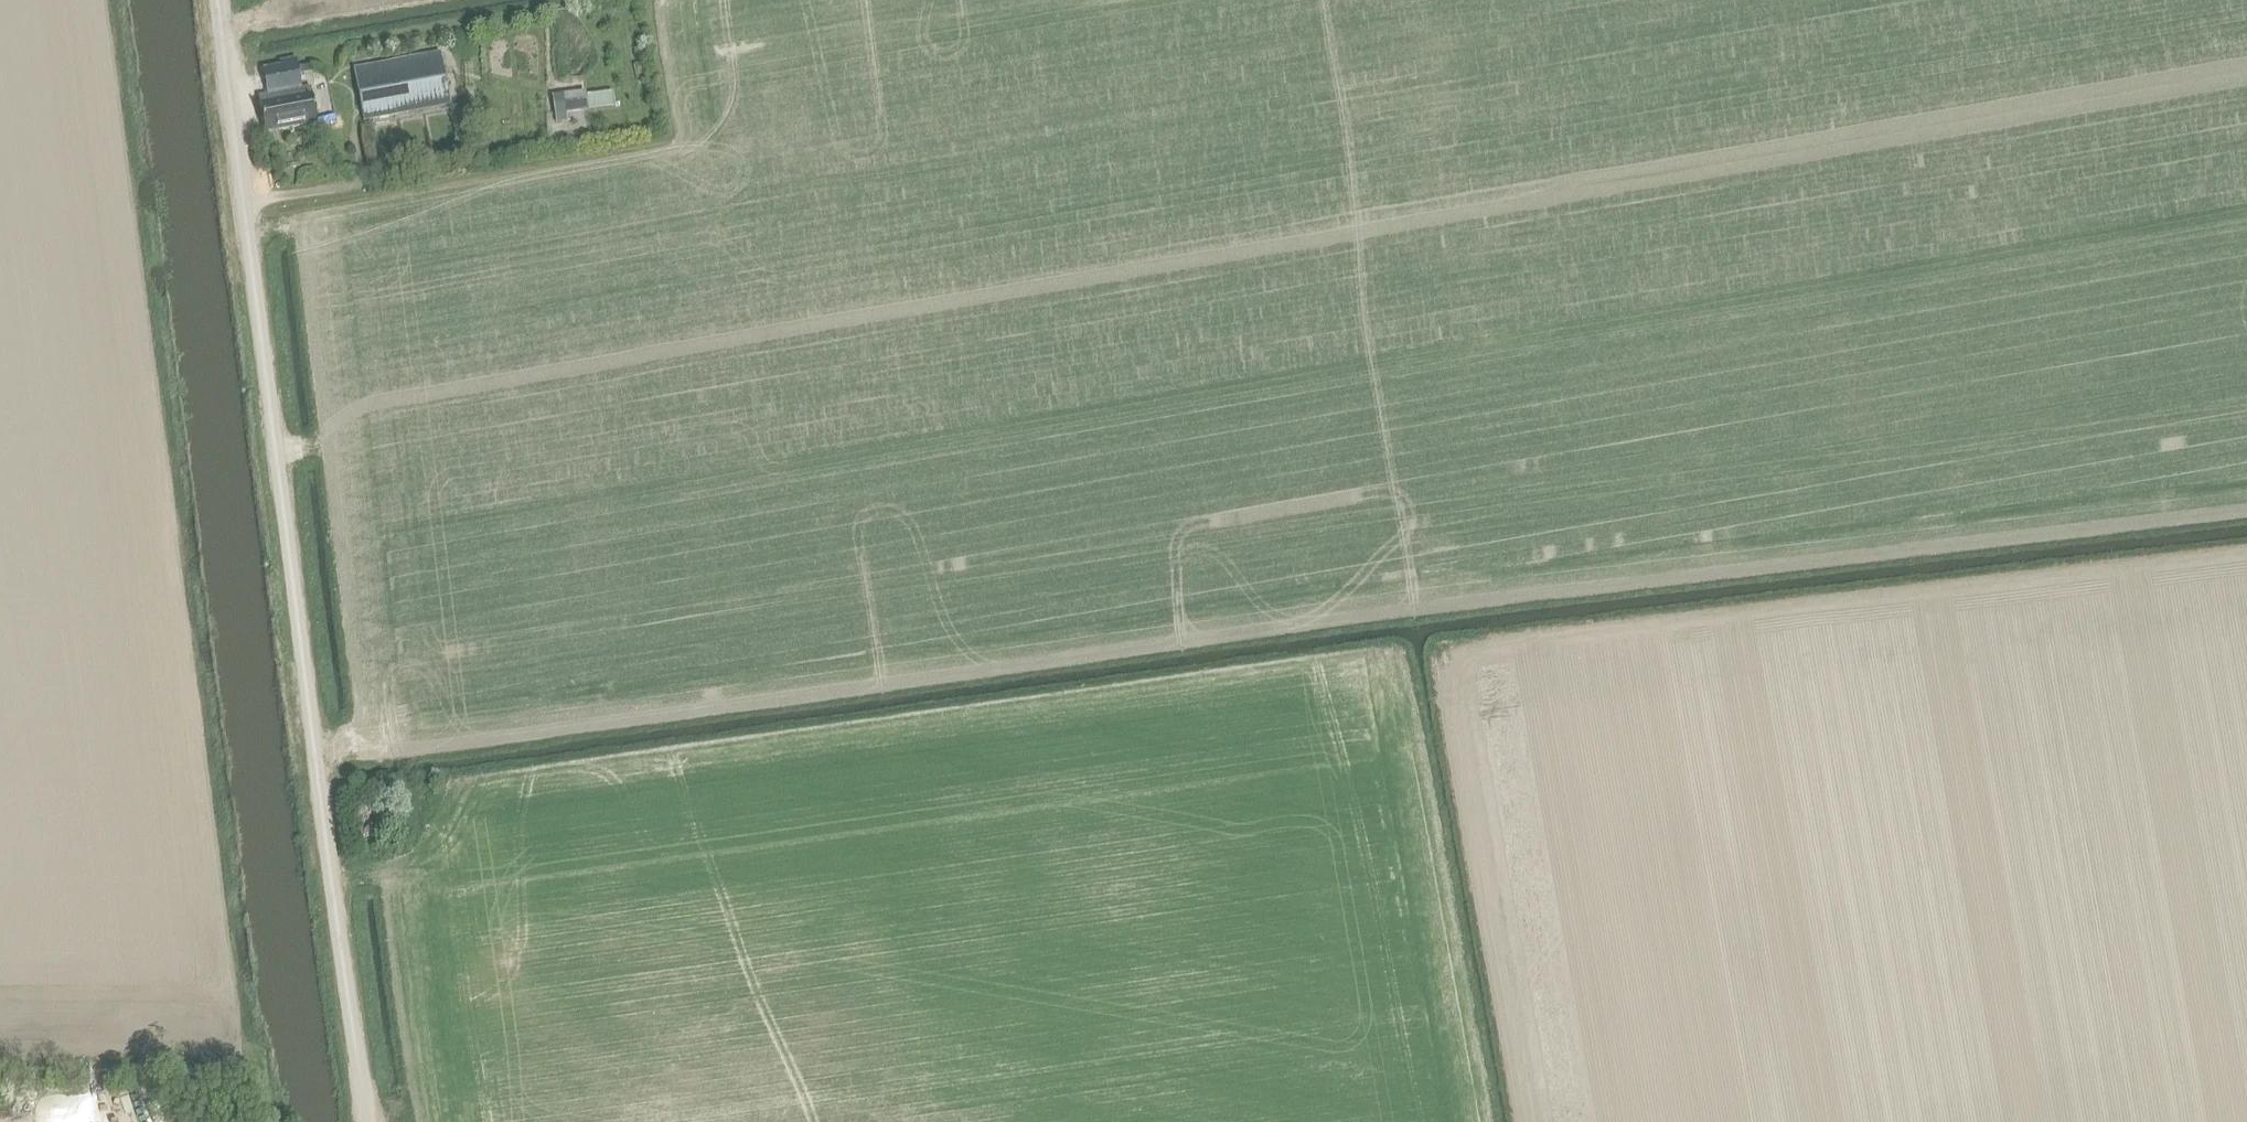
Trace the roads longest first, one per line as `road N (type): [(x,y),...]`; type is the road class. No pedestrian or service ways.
road 1 (unclassified): [(367,1121),(218,0)]

